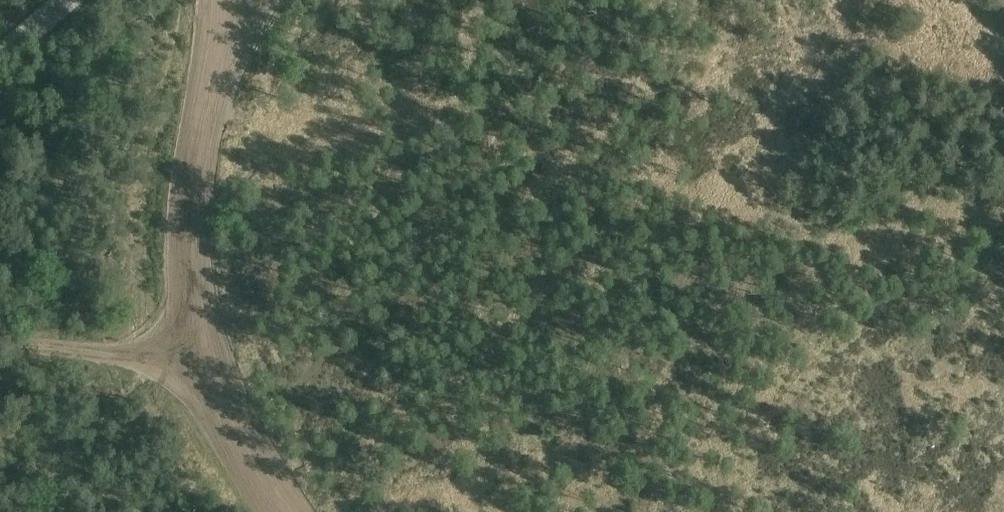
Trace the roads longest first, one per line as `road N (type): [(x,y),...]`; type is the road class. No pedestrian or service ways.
road 1 (track): [(249,0),(208,100),(190,224),(203,346),(287,511)]

